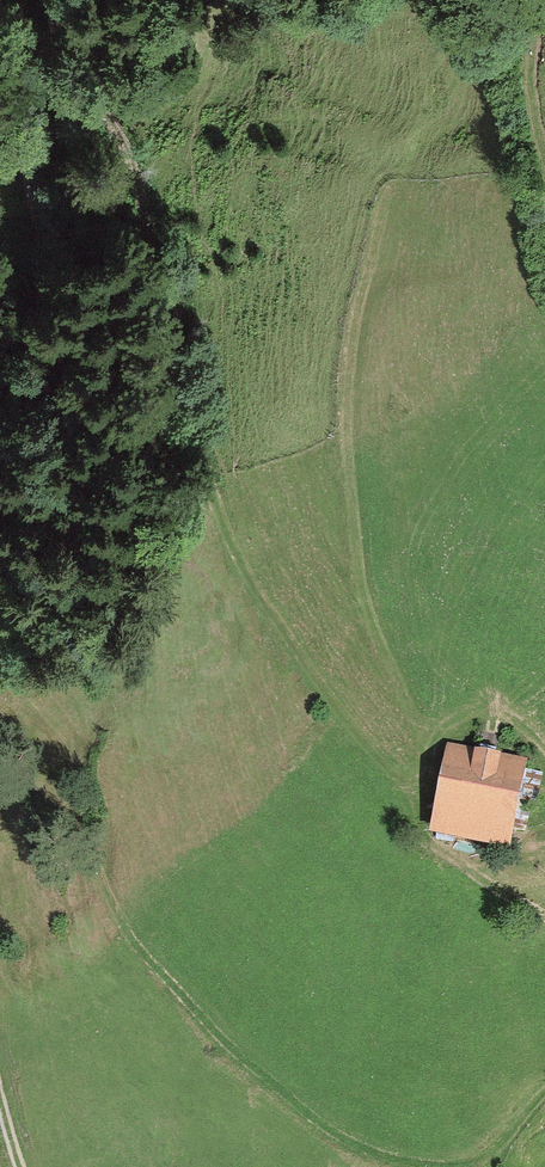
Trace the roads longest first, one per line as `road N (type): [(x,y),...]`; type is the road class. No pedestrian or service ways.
road 1 (track): [(59,67),(99,101),(137,185),(156,315),(207,488),(283,634),(430,839),(532,909)]
road 2 (track): [(0,751),(53,797),(151,964),(227,1049),(317,1123),(399,1161),(445,1166),(500,1156)]
road 3 (track): [(0,455),(42,330),(45,151),(59,67),(55,0)]
road 4 (track): [(544,160),(530,99),(532,18)]

